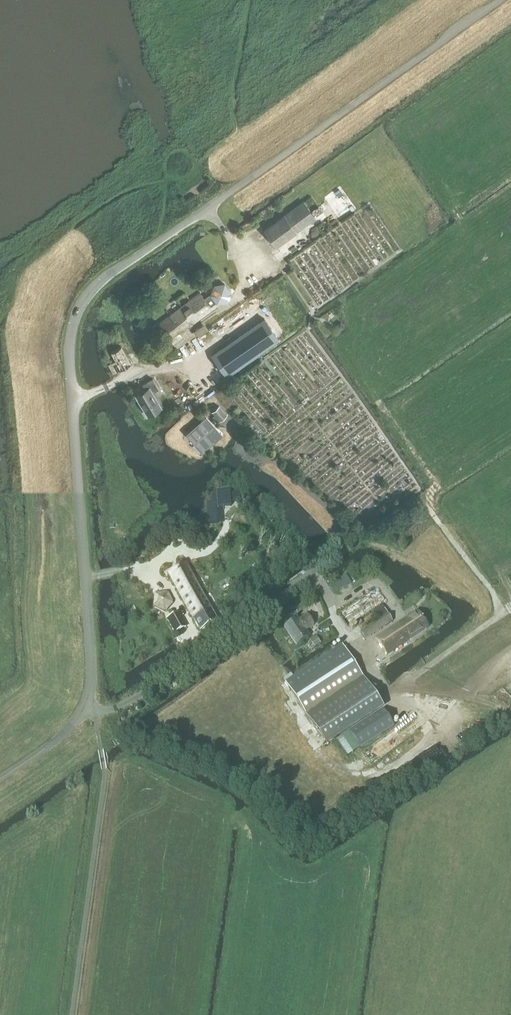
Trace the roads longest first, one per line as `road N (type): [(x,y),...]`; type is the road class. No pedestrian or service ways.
road 1 (unclassified): [(0,779),(80,720),(92,684),(71,350),(86,295),(498,0)]
road 2 (track): [(400,688),(503,614),(425,502)]

